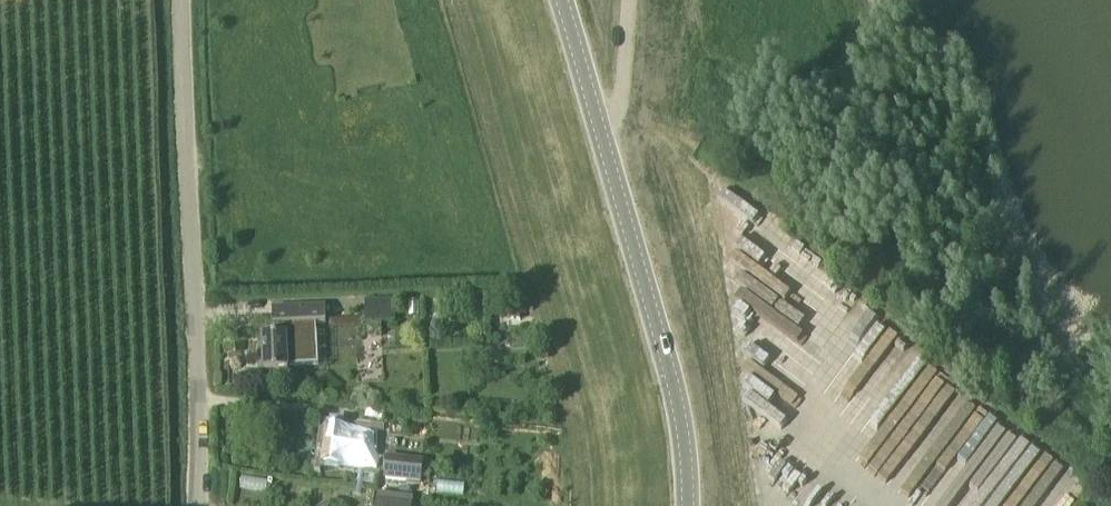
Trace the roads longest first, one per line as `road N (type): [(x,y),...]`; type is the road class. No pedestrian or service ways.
road 1 (tertiary): [(687,505),(672,395),(560,0)]
road 2 (unclassified): [(187,505),(193,456),(178,0)]

